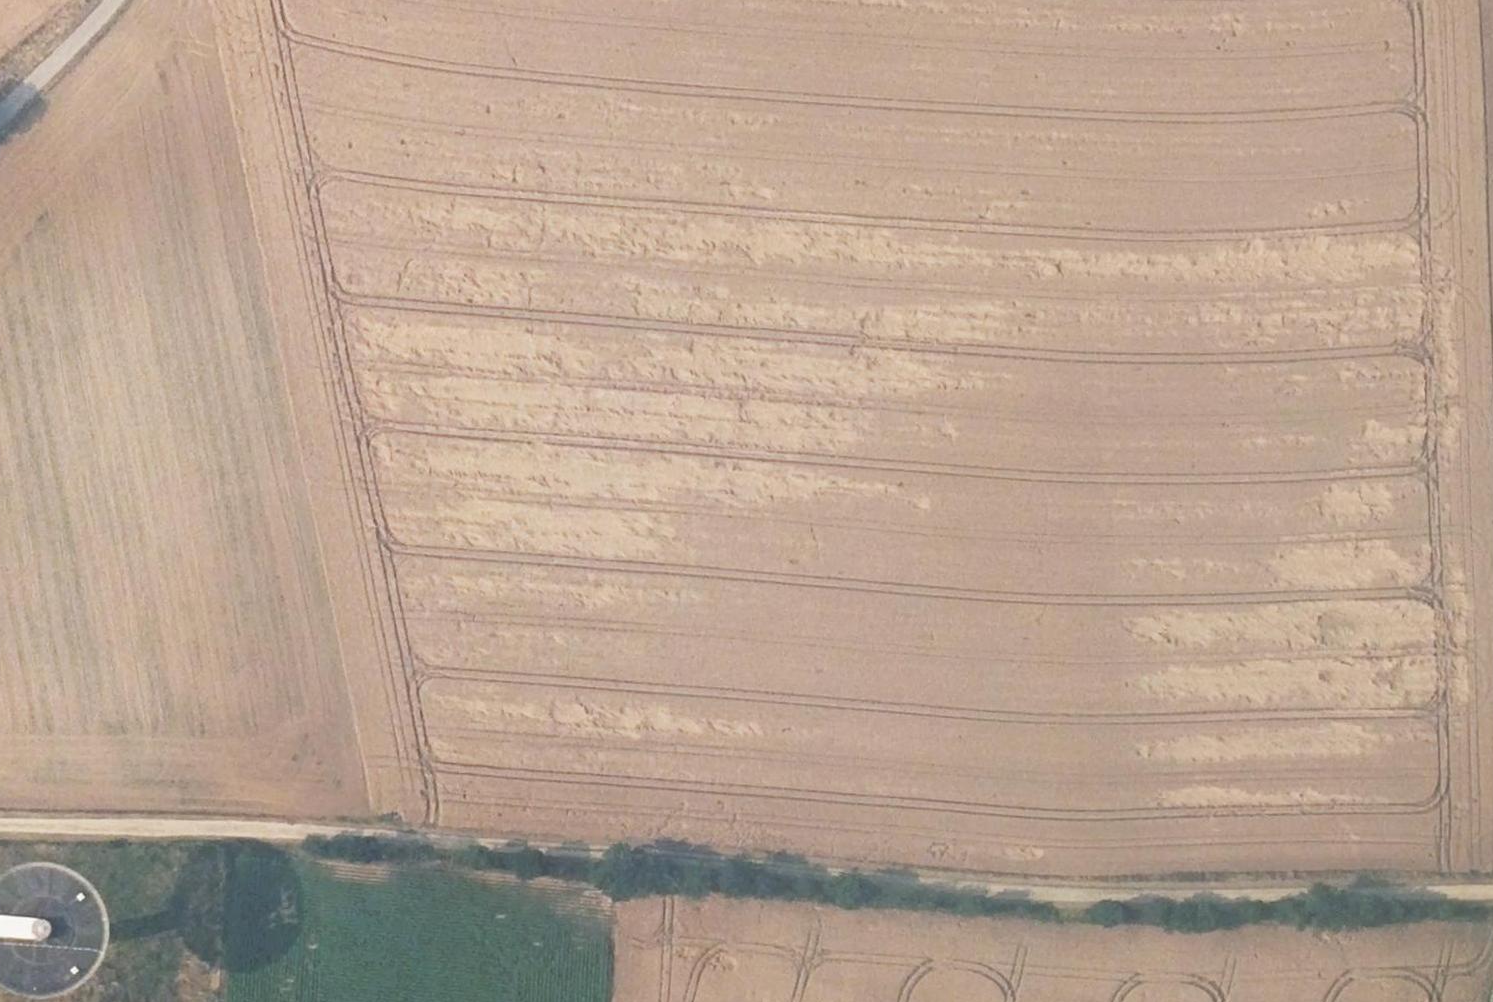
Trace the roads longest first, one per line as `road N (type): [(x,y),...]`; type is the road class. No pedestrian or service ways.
road 1 (track): [(1492,883),(1066,896),(357,834),(0,822)]
road 2 (track): [(0,112),(113,0)]

